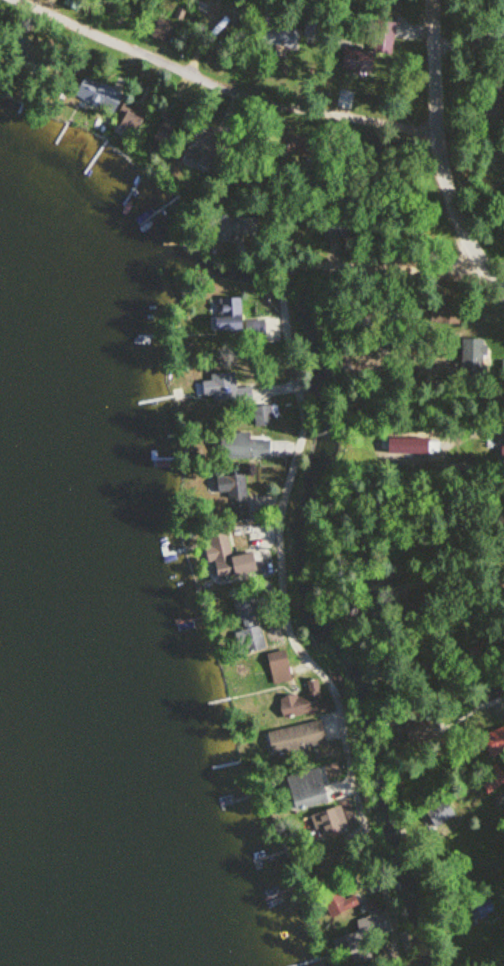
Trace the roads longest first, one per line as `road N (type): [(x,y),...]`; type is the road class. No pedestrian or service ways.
road 1 (residential): [(392,906),(337,698),(291,639),(284,604),(277,528),(306,420),(283,291),(300,268),(452,265),(476,254)]
road 2 (residential): [(435,130),(258,95),(108,43),(24,0)]
road 3 (residential): [(503,291),(455,215),(442,172),(431,0)]

